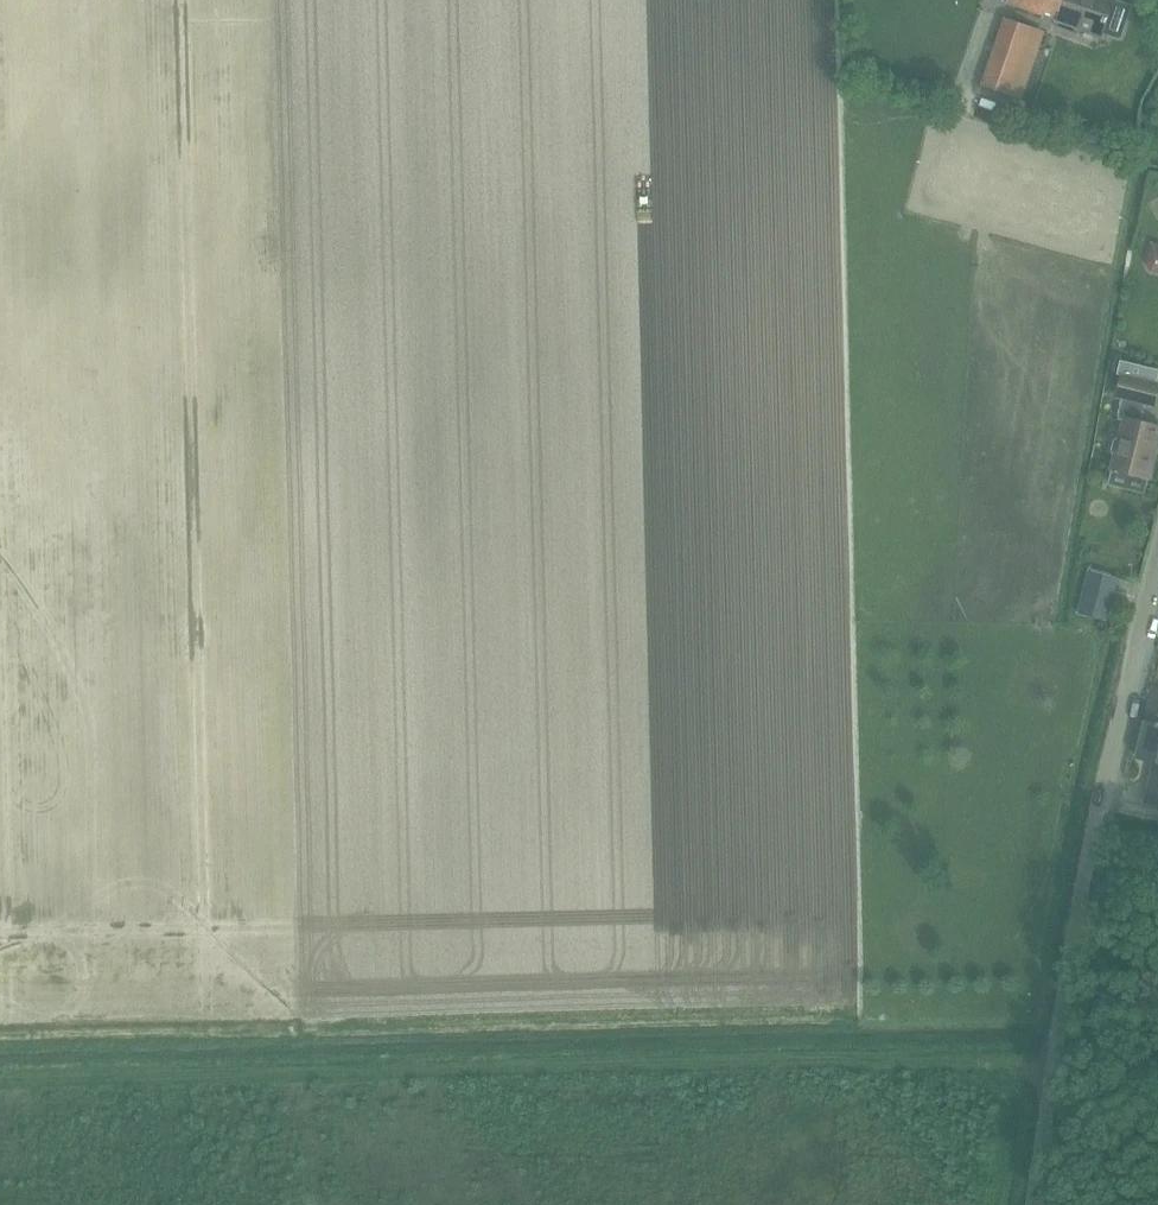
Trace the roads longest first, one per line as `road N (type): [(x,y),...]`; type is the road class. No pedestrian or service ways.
road 1 (unclassified): [(1033,1204),(1079,912),(1157,565)]

